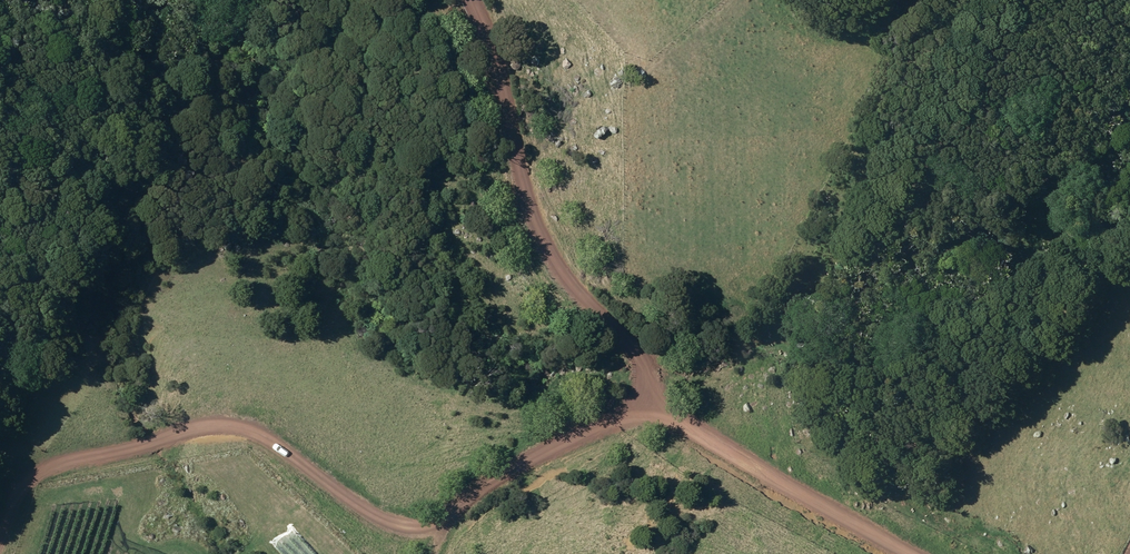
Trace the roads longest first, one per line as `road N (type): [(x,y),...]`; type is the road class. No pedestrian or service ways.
road 1 (track): [(0,530),(27,480),(220,423),(277,445),(395,527),(438,530),(497,476),(648,401),(908,553)]
road 2 (track): [(648,401),(647,366),(536,222),(504,65),(472,0)]

